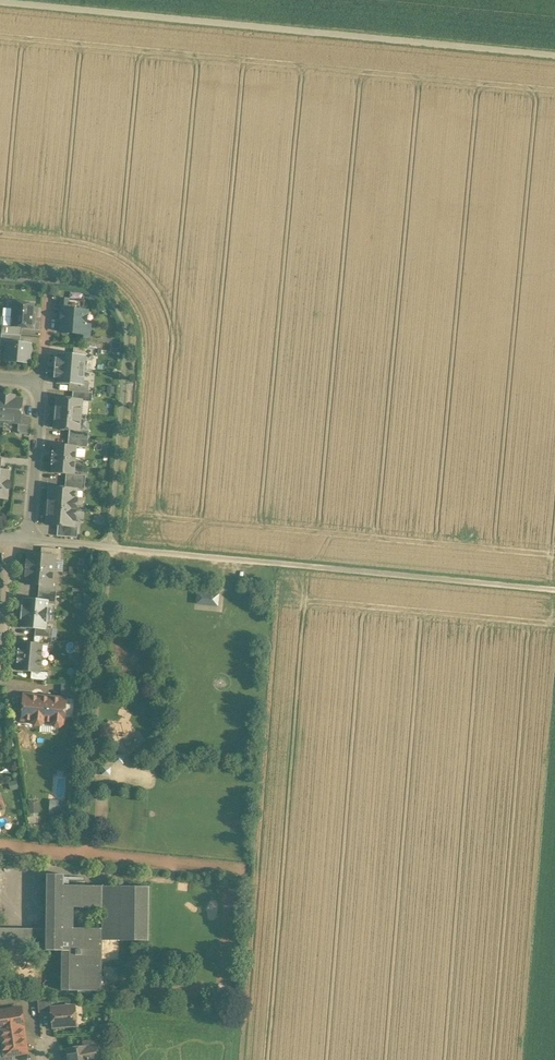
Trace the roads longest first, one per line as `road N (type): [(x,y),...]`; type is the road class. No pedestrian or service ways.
road 1 (unclassified): [(554,56),(0,3)]
road 2 (unclassified): [(111,548),(554,589)]
road 3 (residential): [(35,381),(28,539)]
road 4 (residential): [(11,537),(0,665)]

